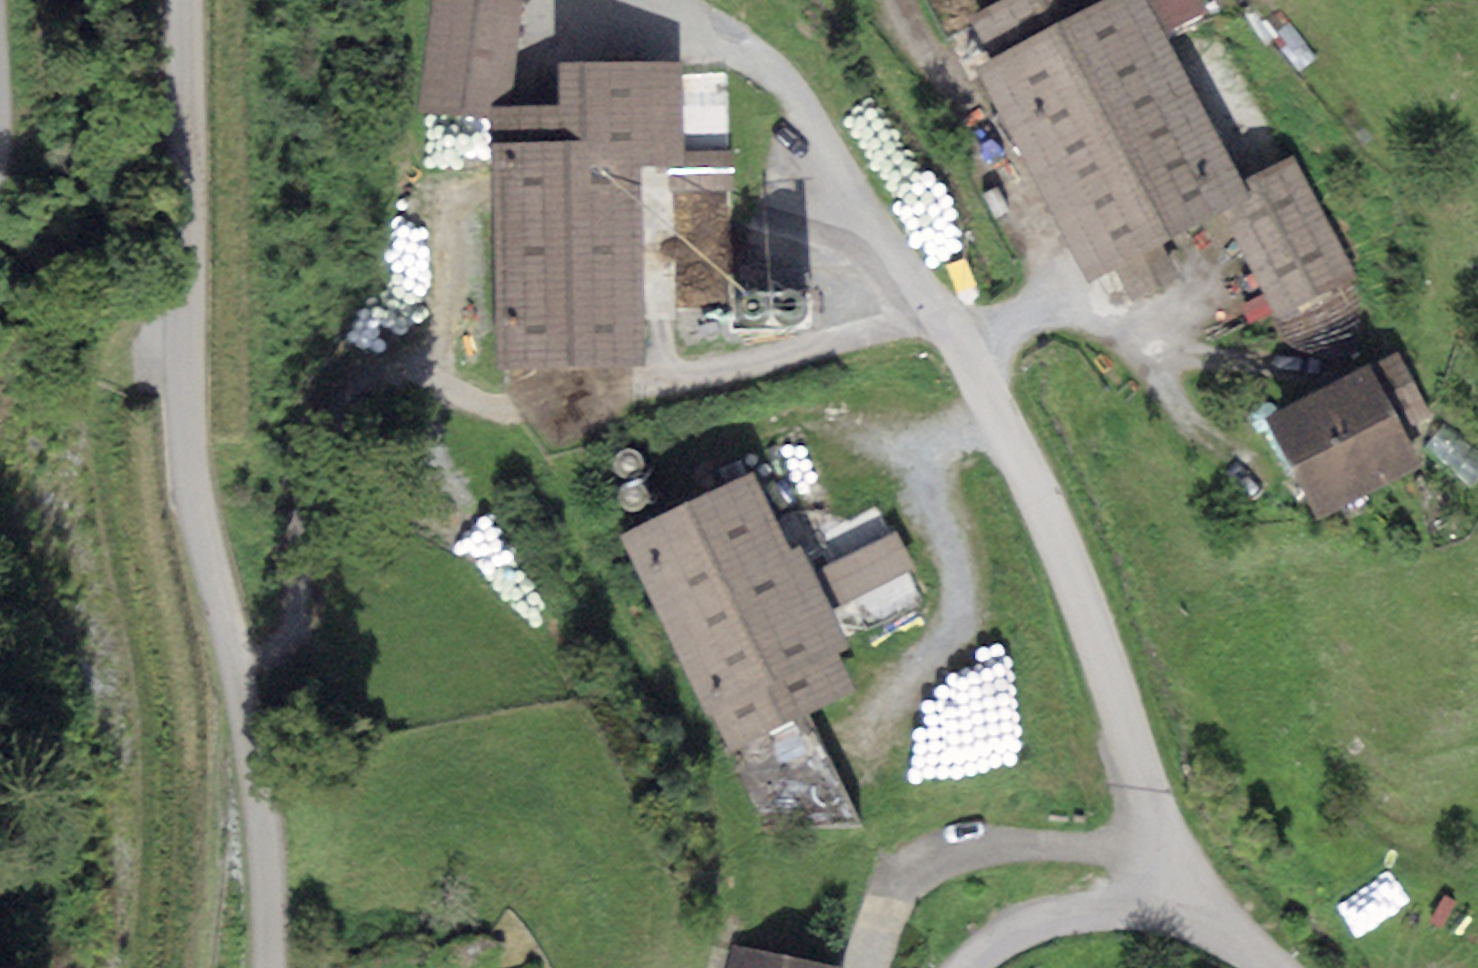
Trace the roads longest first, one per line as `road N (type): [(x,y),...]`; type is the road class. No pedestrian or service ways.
road 1 (residential): [(1190,901),(1079,596),(971,350),(921,291),(810,116),(771,70),(642,0)]
road 2 (unclassified): [(190,0),(198,413),(267,967)]
road 3 (track): [(138,967),(155,802),(147,697),(99,433),(103,397),(123,369),(194,332)]
road 4 (track): [(430,288),(442,369),(458,391),(491,406),(541,406),(602,399),(830,340),(921,291)]
road 5 (track): [(1043,315),(1046,270),(1033,230),(912,33),(902,0)]
road 6 (residential): [(1190,901),(1138,900),(1035,927),(971,967)]

